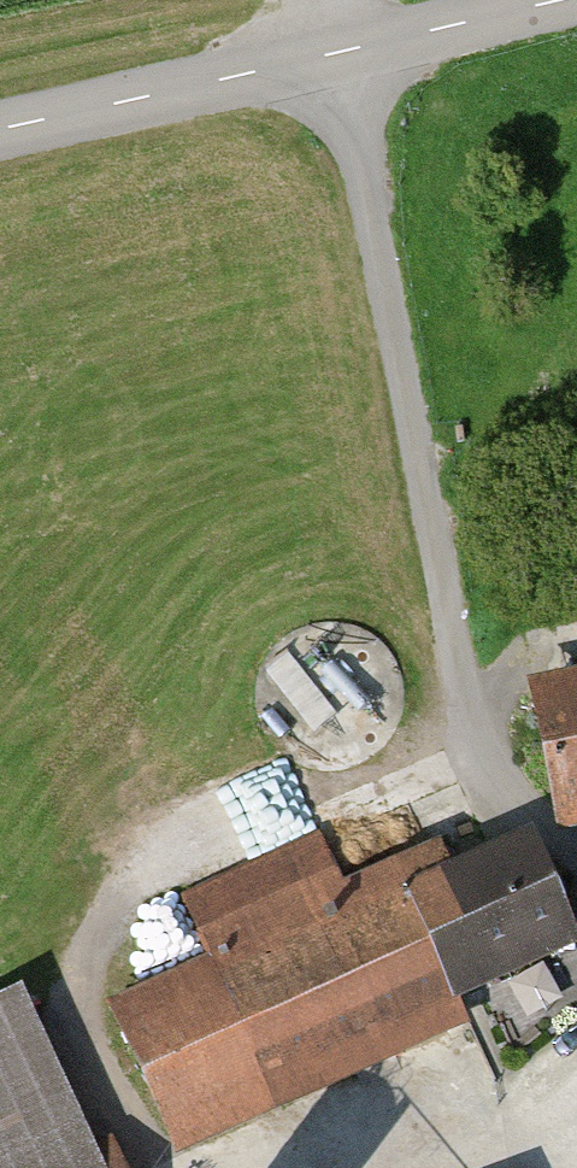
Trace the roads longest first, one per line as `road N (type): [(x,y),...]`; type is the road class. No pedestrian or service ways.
road 1 (track): [(321,0),(479,756),(576,865)]
road 2 (tertiary): [(546,0),(0,125)]

